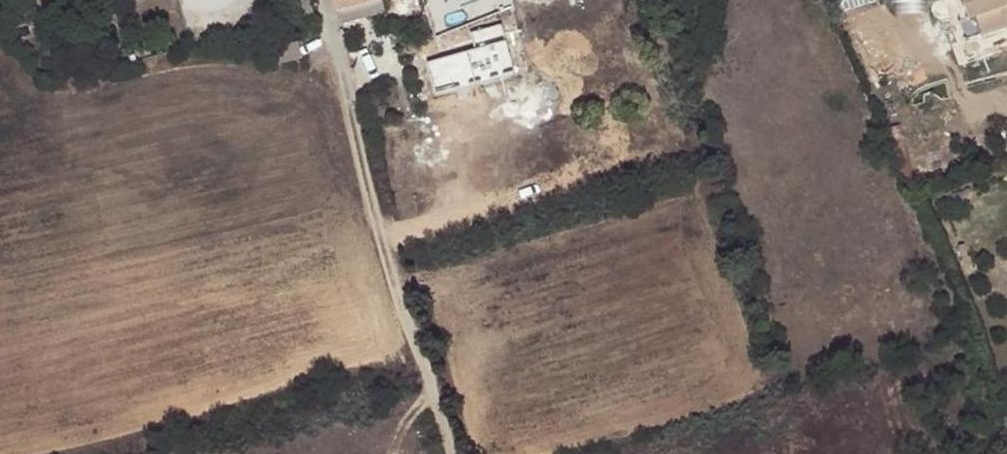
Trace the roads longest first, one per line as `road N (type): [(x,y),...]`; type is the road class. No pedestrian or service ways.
road 1 (track): [(345,85),(389,262),(451,453)]

